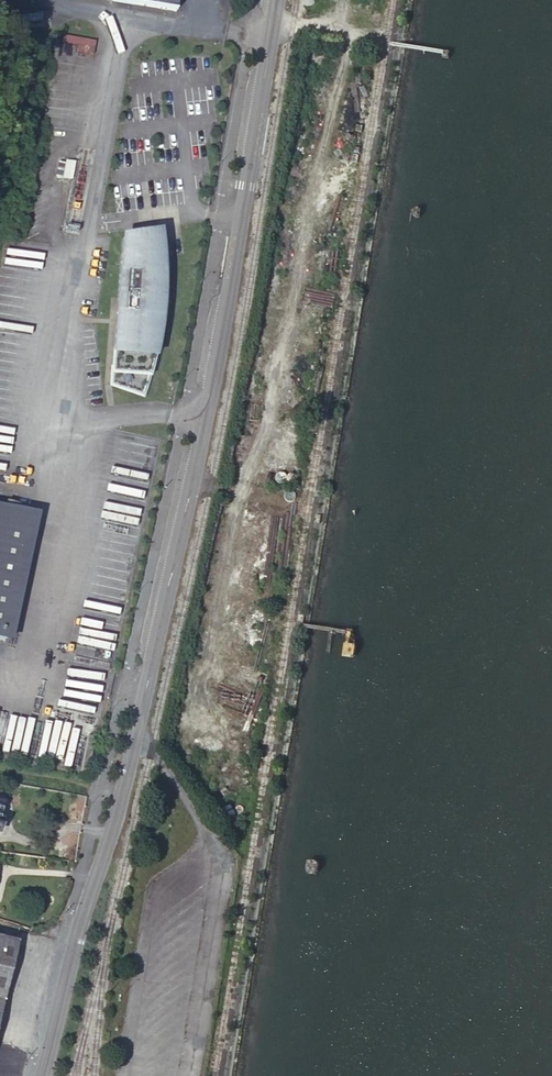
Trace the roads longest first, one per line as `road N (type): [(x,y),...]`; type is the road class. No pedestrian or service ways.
road 1 (secondary): [(277,0),(189,498),(123,791),(41,1075)]

